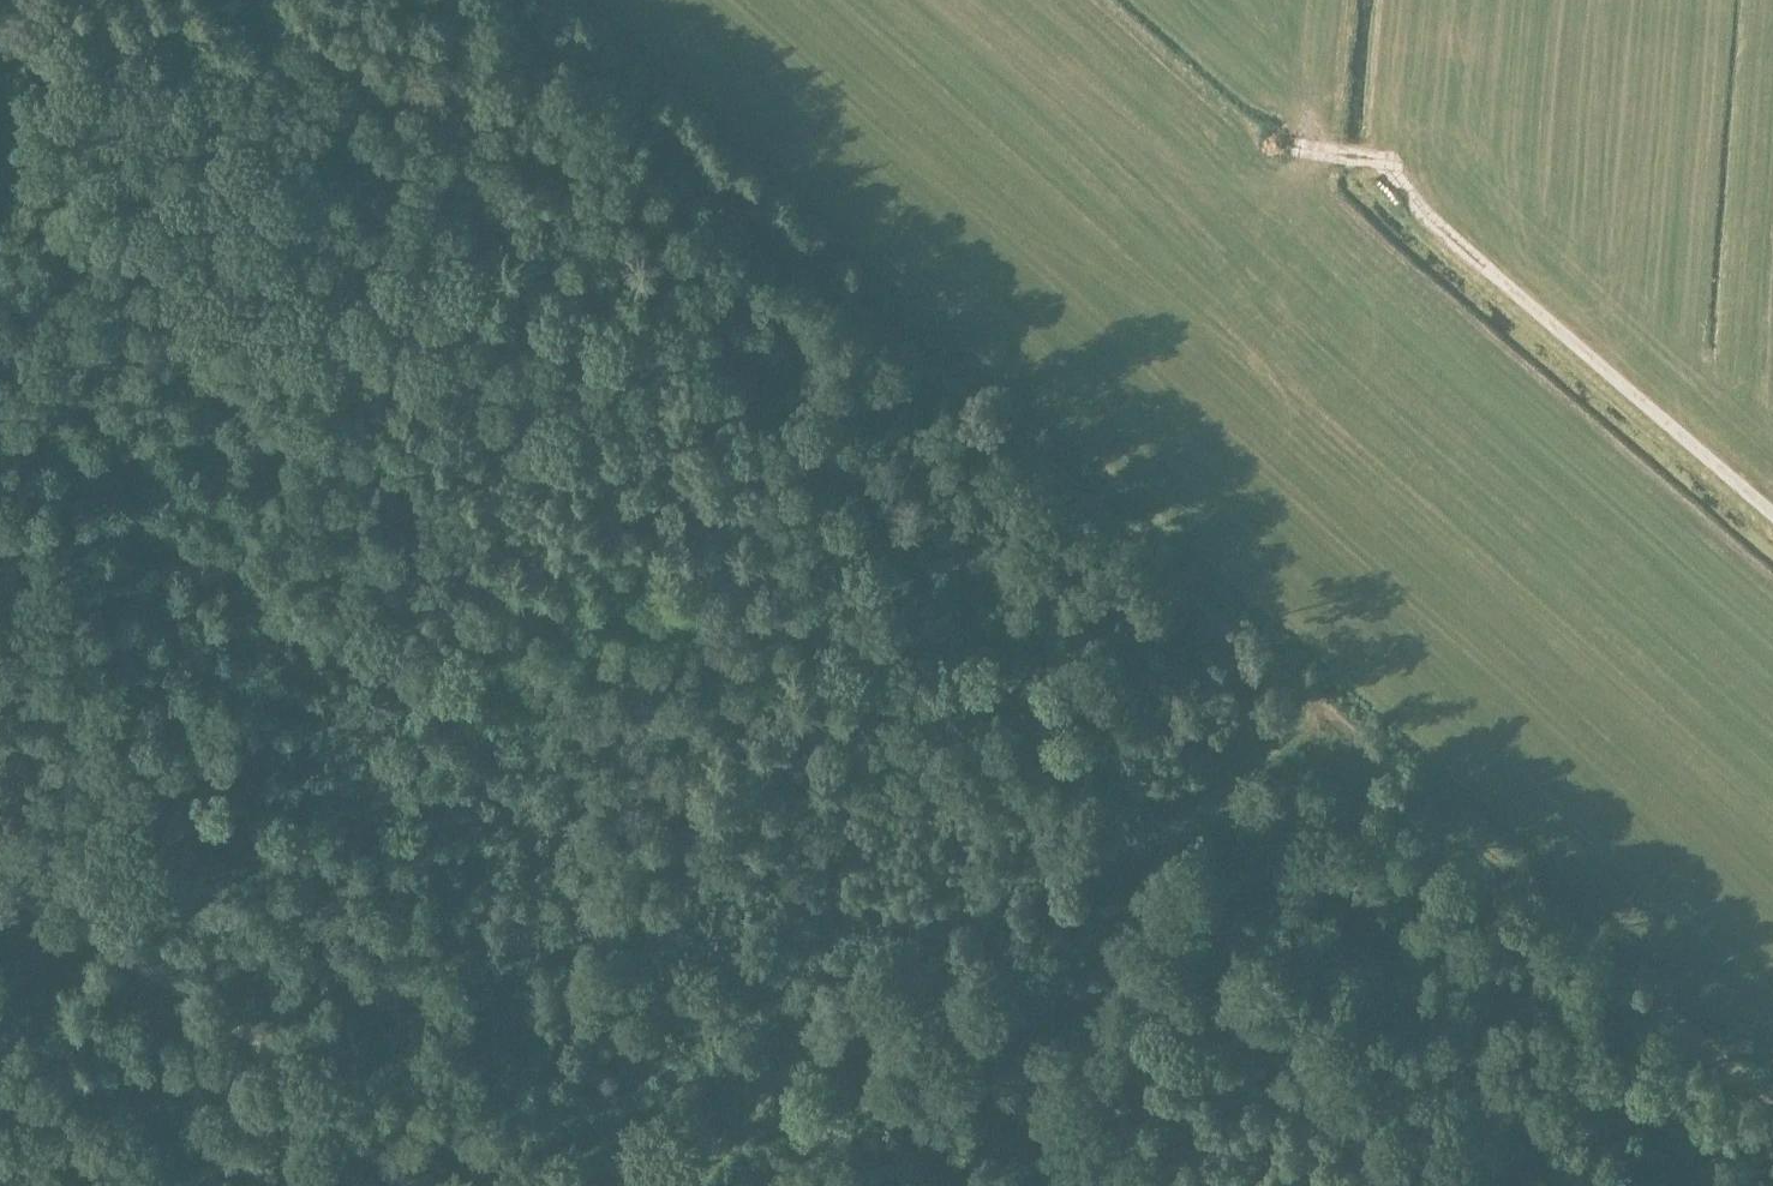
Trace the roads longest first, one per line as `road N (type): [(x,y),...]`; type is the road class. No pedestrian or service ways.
road 1 (track): [(515,0),(1321,712),(1161,841),(990,932),(807,1046),(692,1185)]
road 2 (track): [(0,890),(249,1037),(406,1185)]

